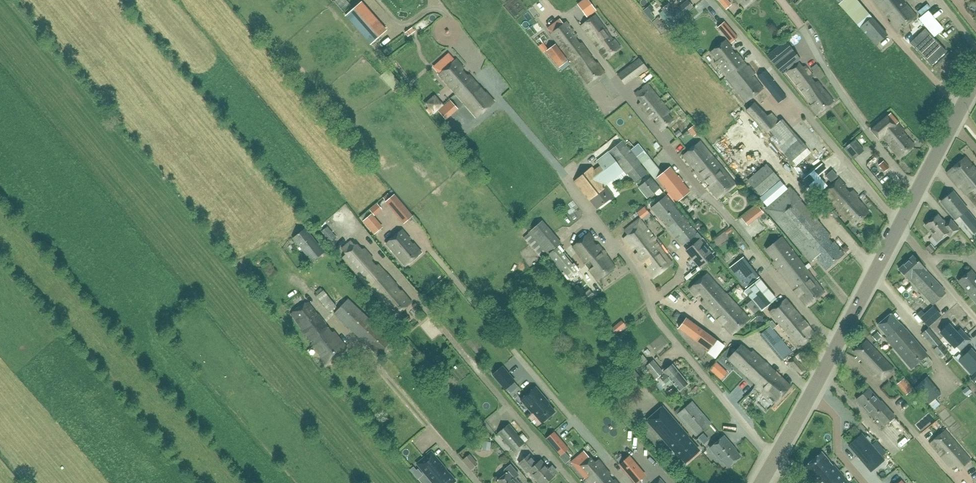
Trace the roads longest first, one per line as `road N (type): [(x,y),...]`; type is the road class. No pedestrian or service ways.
road 1 (tertiary): [(764,482),(975,84)]

